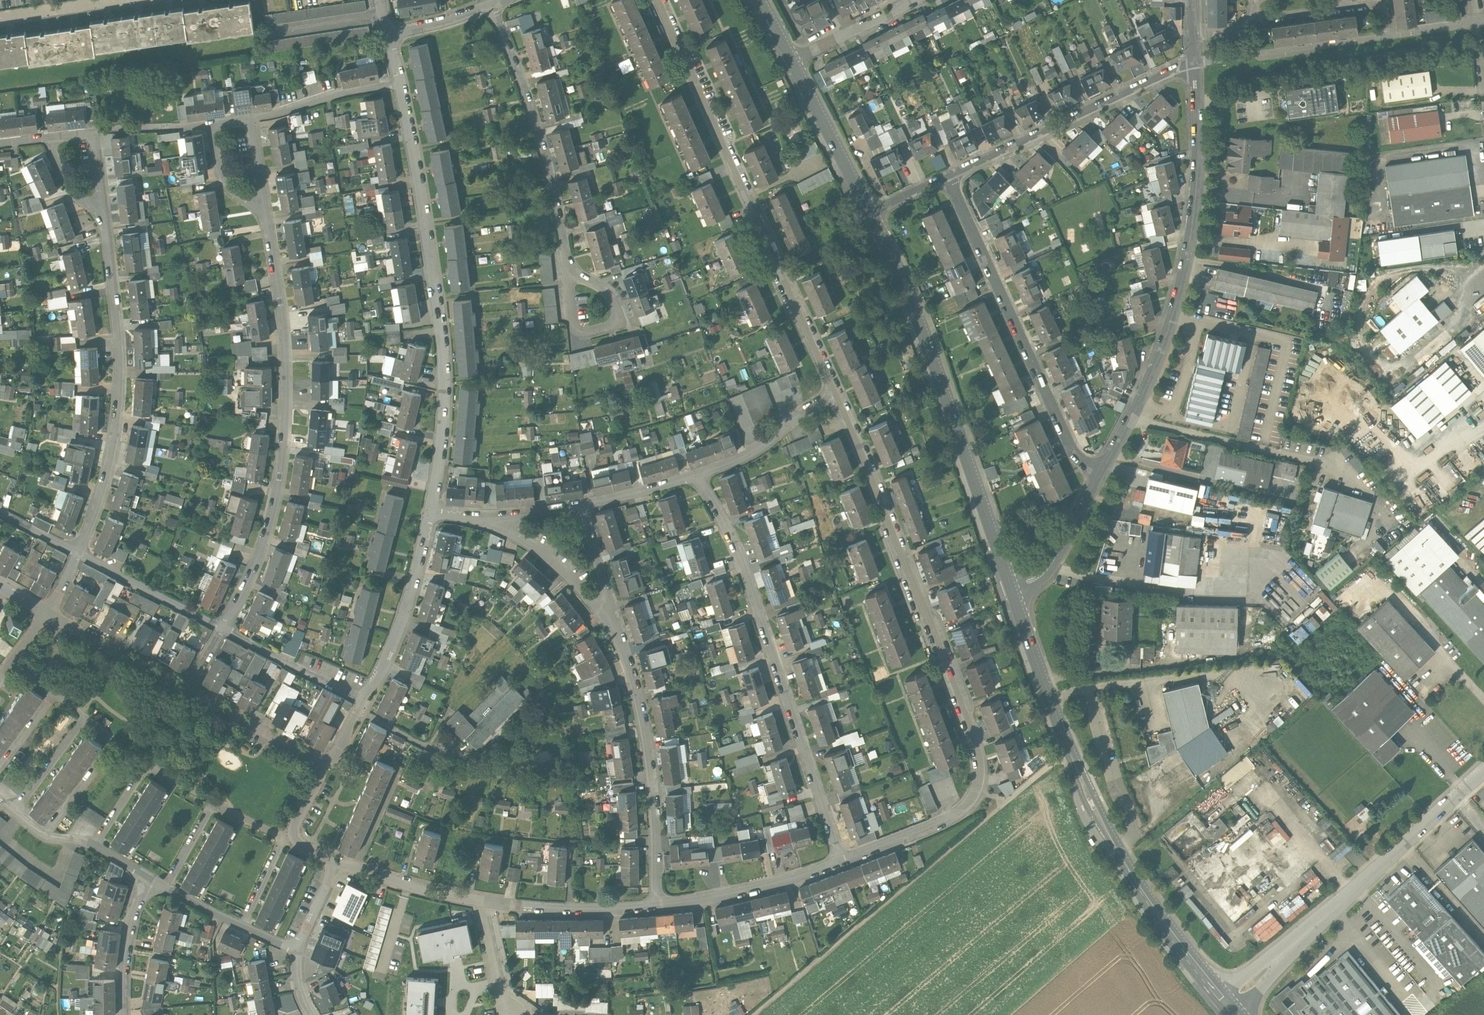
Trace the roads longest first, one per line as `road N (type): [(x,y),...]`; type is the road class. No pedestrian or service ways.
road 1 (residential): [(839,864),(953,817),(977,790),(980,773),(837,393)]
road 2 (tertiary): [(1014,587),(1069,748),(1127,867),(1223,999)]
road 3 (residential): [(222,628),(268,536),(285,464),(288,365),(264,203)]
road 4 (residential): [(427,510),(441,350),(401,81)]
road 5 (residential): [(837,393),(661,0)]
road 6 (residential): [(1197,64),(1202,142),(1193,241),(1171,321),(1101,473)]
road 7 (residential): [(839,864),(748,579),(697,477)]
road 8 (tertiary): [(1014,587),(869,210)]
road 9 (residential): [(77,553),(108,473),(119,405),(119,327),(105,216)]
road 10 (tertiary): [(1223,999),(1483,775)]
road 11 (residential): [(949,179),(1064,435),(1101,473)]
road 12 (track): [(1006,802),(753,1014)]
road 13 (residential): [(338,860),(480,900),(566,909),(656,905)]
road 14 (residential): [(491,5),(534,120),(567,270)]
road 15 (residential): [(949,179),(1197,64)]
road 16 (residential): [(624,646),(650,766),(656,905)]
road 17 (residential): [(363,700),(399,619),(427,510)]
road 18 (residential): [(1197,64),(1388,34)]
road 19 (residential): [(656,905),(839,864)]
road 20 (residential): [(624,646),(584,589),(496,518)]
road 21 (residential): [(214,804),(285,839),(243,927)]
road 22 (tertiary): [(869,210),(798,53)]
road 23 (residential): [(185,687),(329,767)]
road 24 (residential): [(697,477),(745,457),(837,393)]
road 25 (residential): [(222,628),(77,553)]
road 26 (residential): [(52,691),(86,720),(17,813)]
road 27 (residential): [(363,700),(222,628)]
road 28 (residential): [(47,613),(185,687)]
road 29 (residential): [(567,270),(575,325),(601,329),(611,324),(613,301),(582,276)]
road 30 (residential): [(250,120),(401,81)]
road 31 (residential): [(1101,473),(1048,565),(1014,587)]
road 32 (residential): [(584,506),(624,646)]
road 33 (residential): [(123,1014),(129,933),(149,878)]
road 34 (residential): [(128,0),(0,19)]
road 35 (residential): [(798,53),(906,0)]

